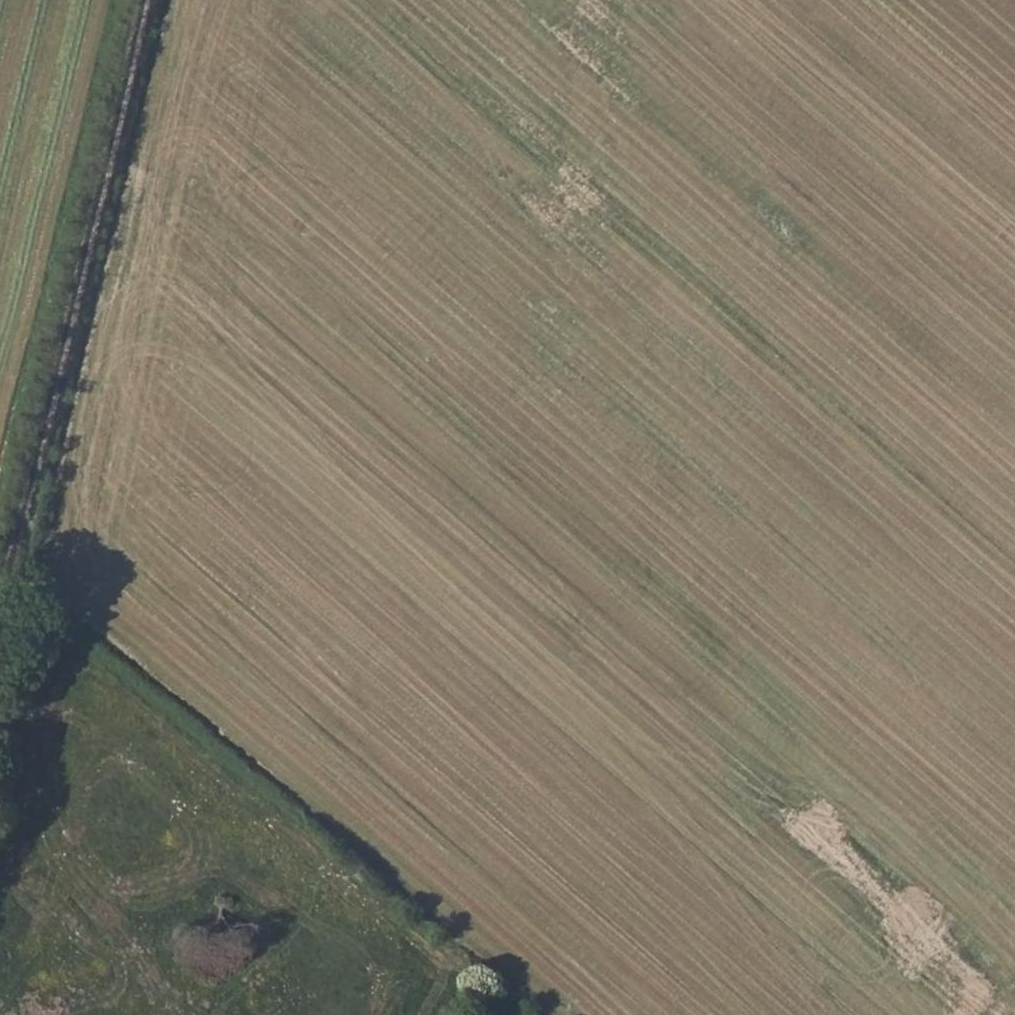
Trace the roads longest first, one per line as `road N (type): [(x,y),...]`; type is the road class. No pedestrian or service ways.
road 1 (track): [(140,0),(0,638)]

